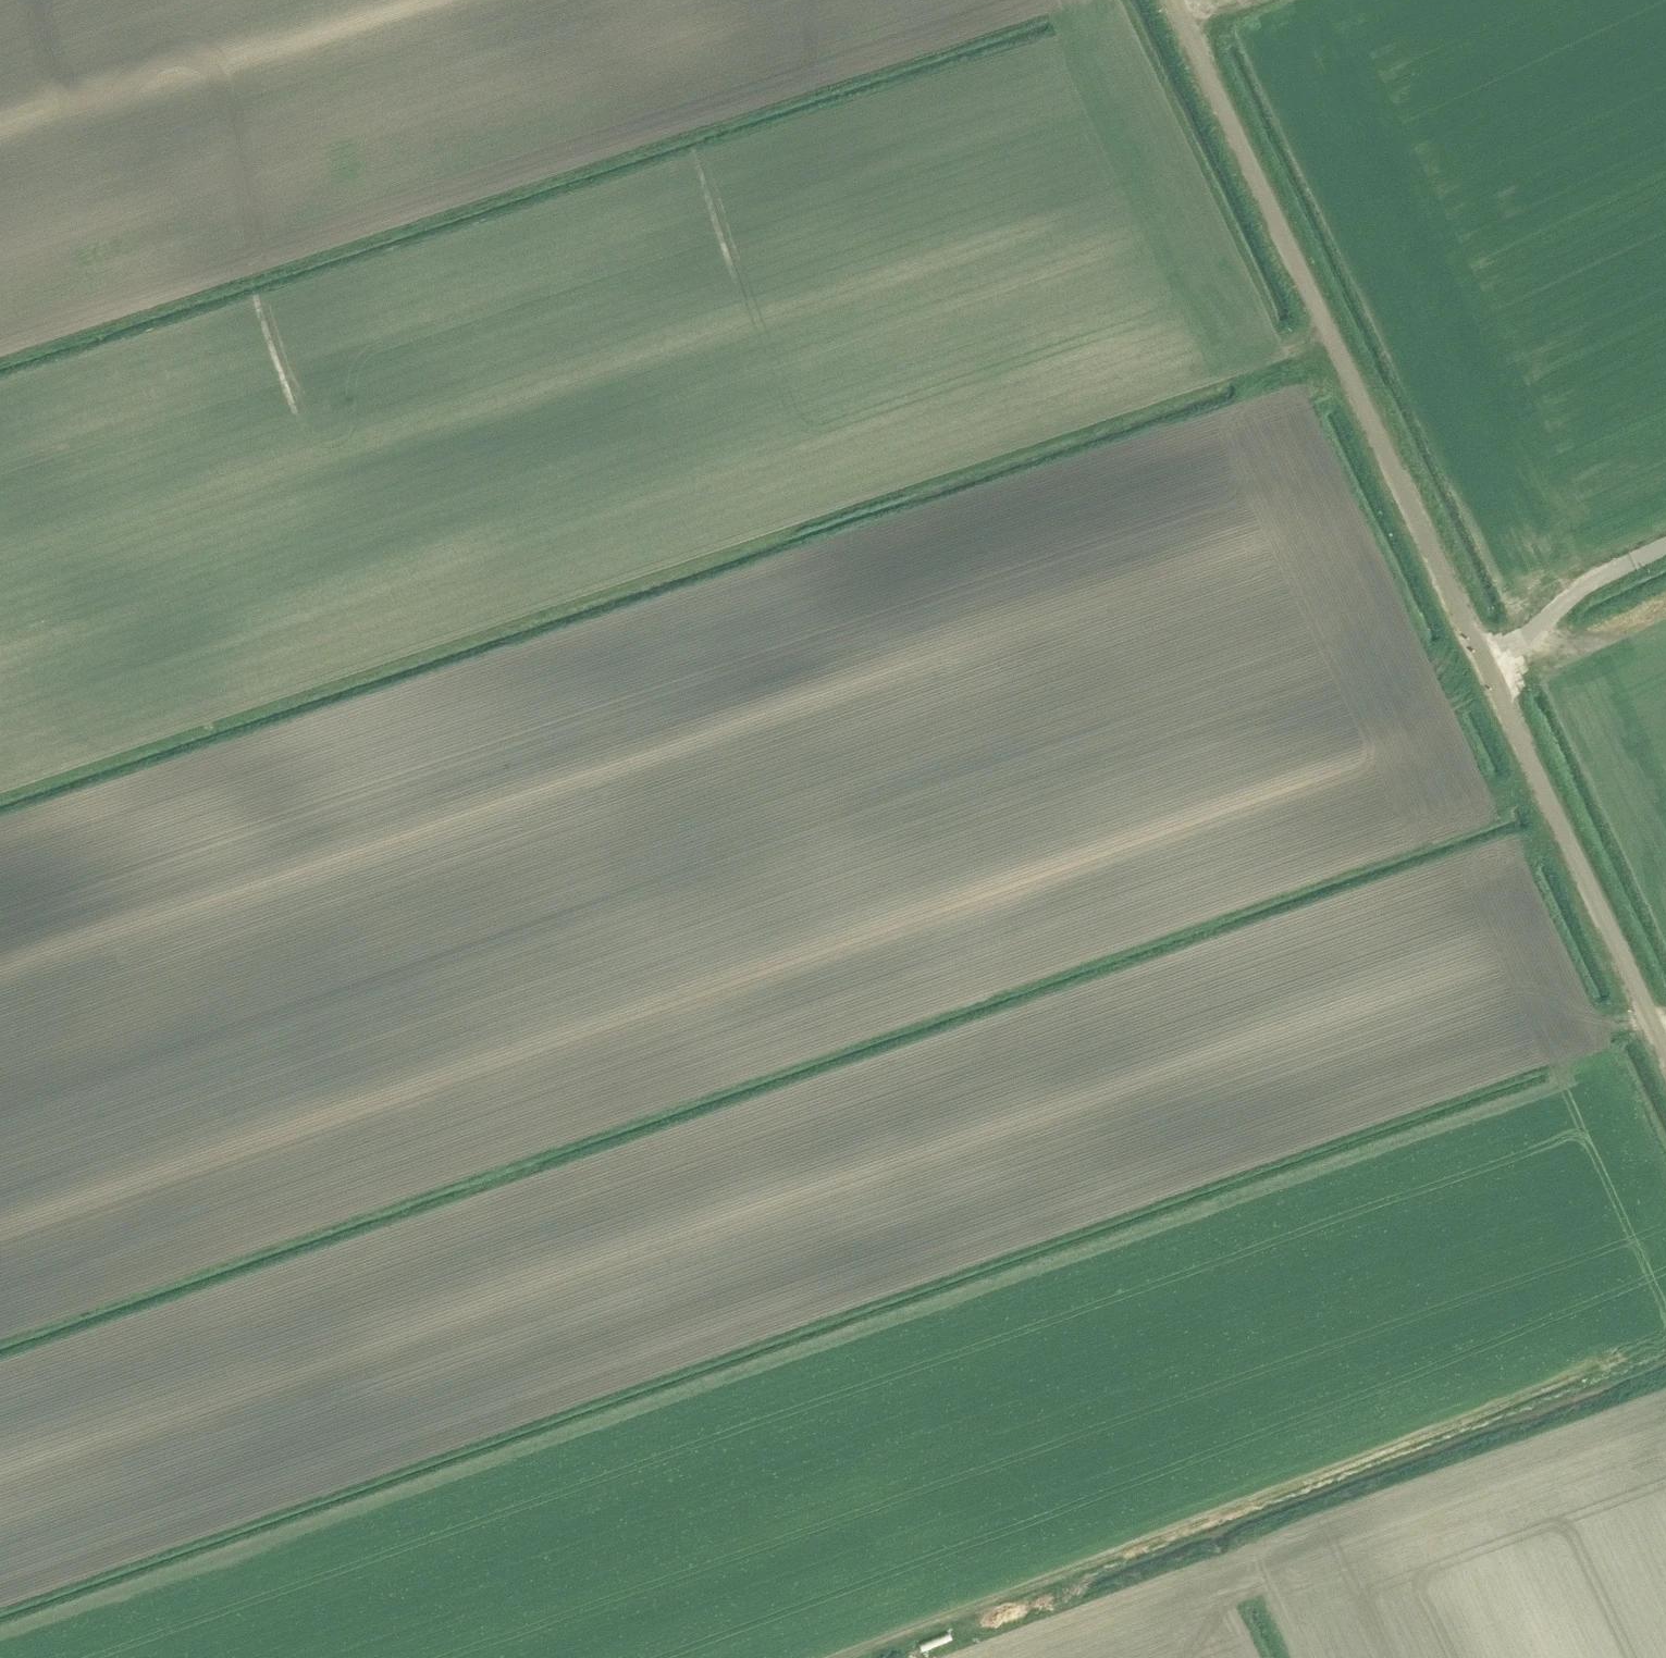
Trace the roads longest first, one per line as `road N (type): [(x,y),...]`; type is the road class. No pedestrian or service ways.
road 1 (unclassified): [(1665,1061),(1168,0)]

